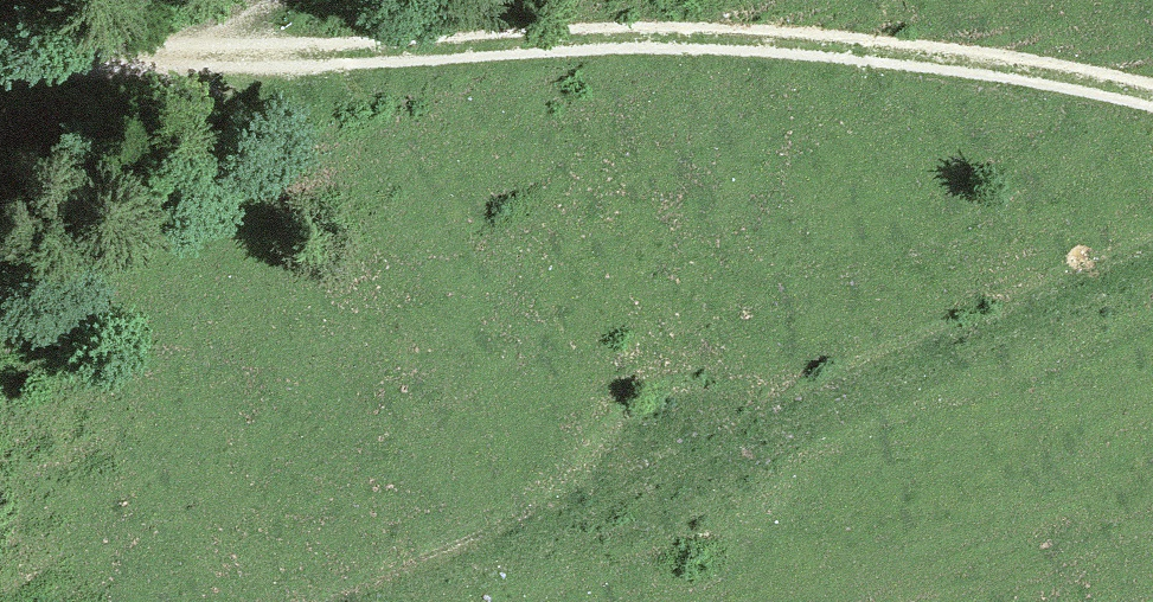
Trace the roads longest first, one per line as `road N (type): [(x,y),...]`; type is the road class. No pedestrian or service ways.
road 1 (track): [(0,50),(526,19),(1152,84)]
road 2 (track): [(313,601),(1152,254)]

